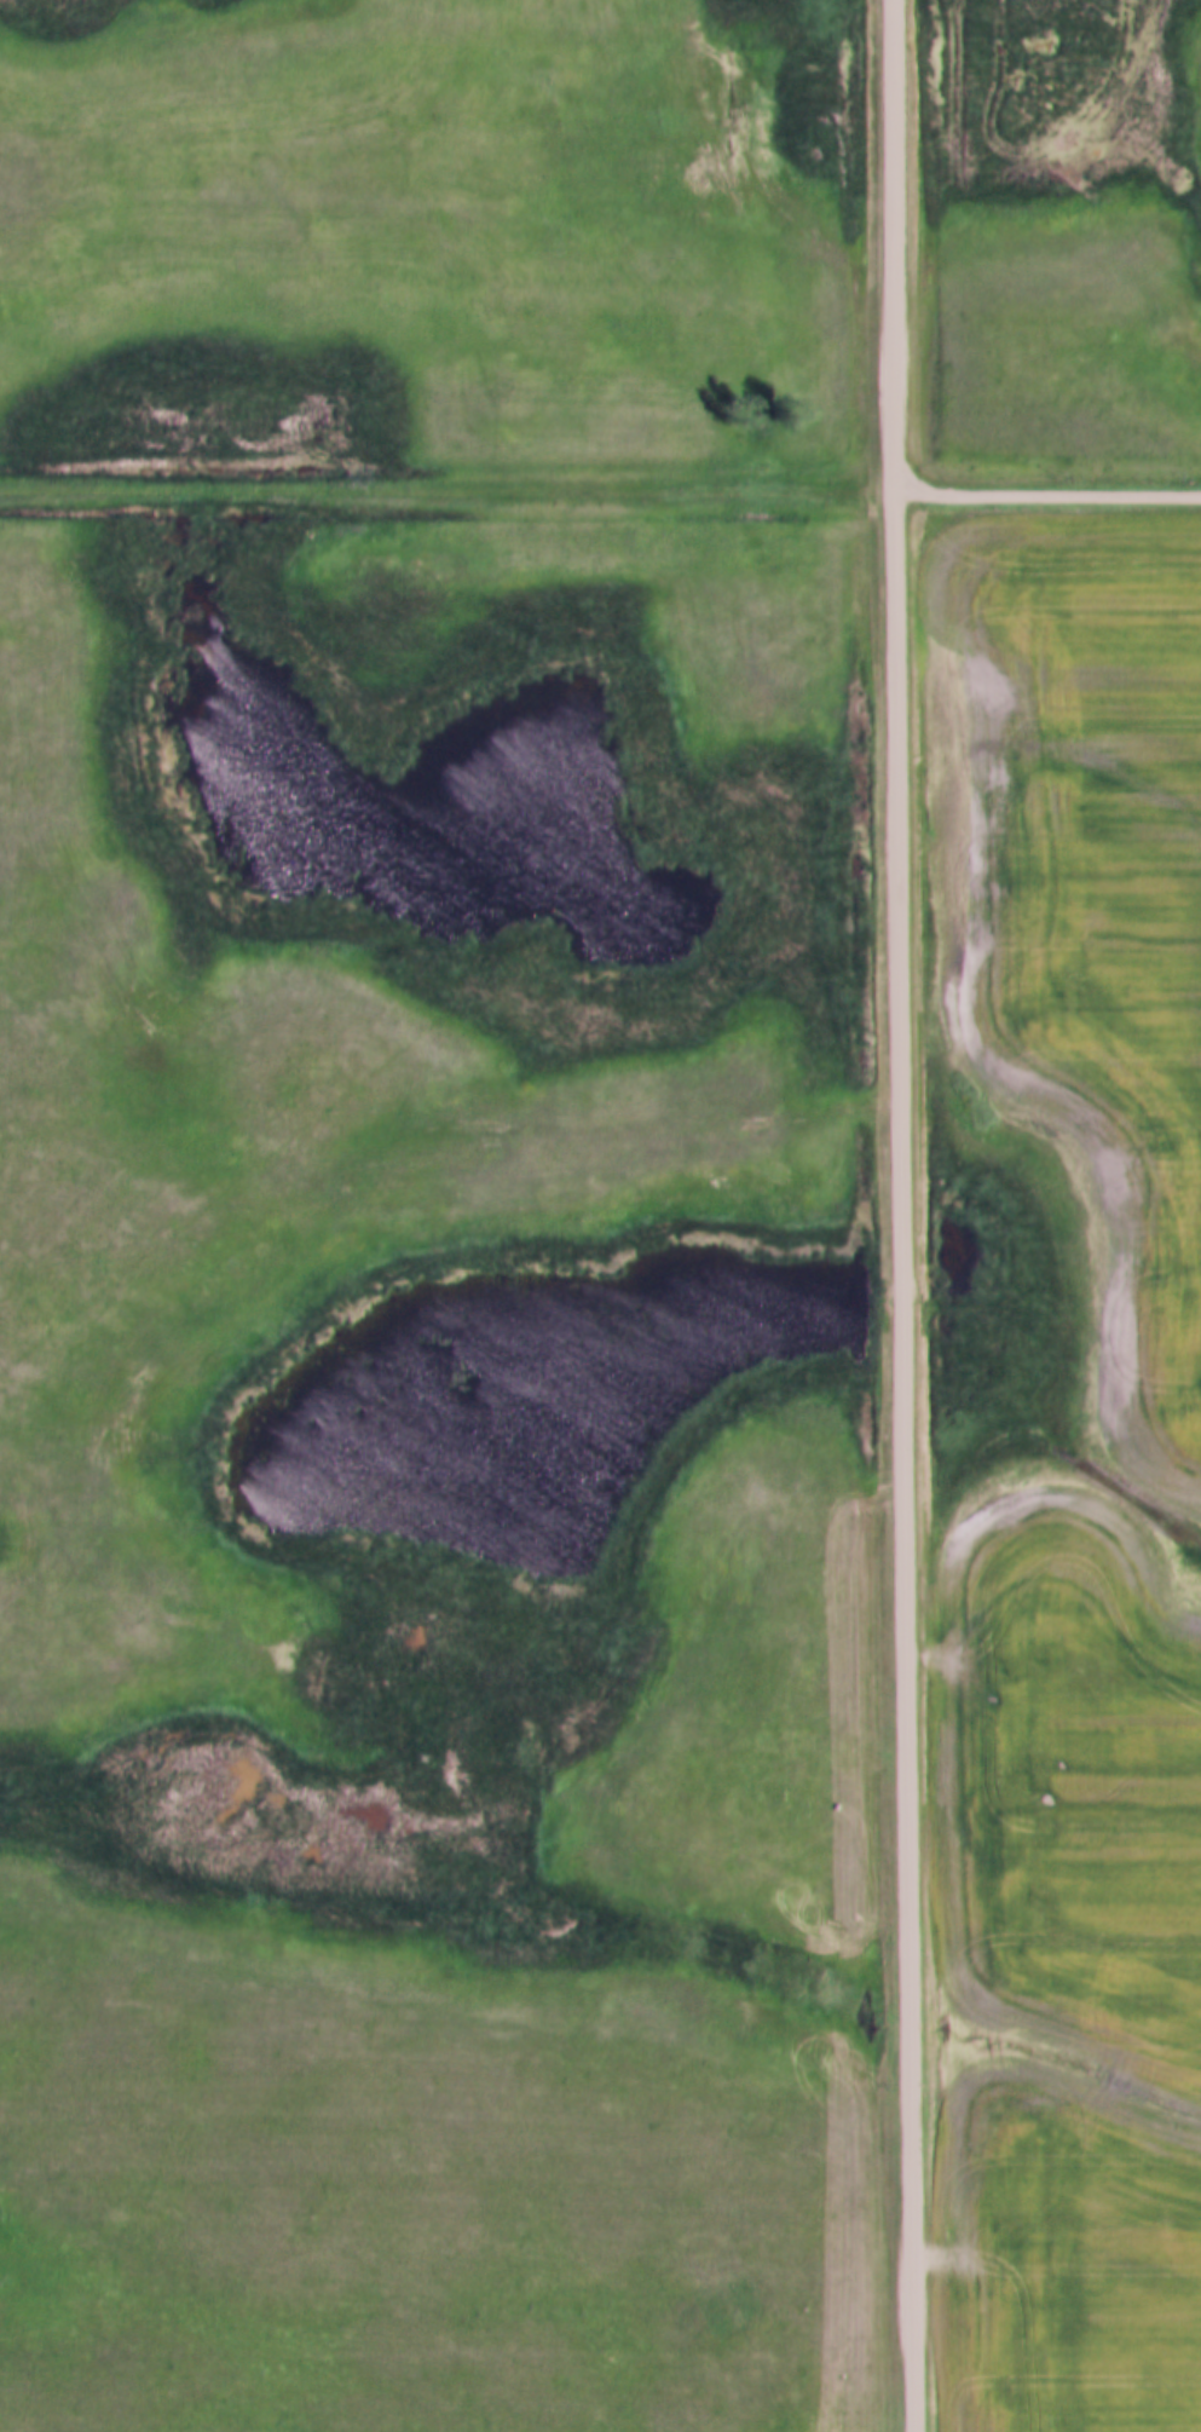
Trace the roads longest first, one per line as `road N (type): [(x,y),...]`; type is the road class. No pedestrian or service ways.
road 1 (tertiary): [(918,2431),(897,0)]
road 2 (track): [(897,496),(0,493)]
road 3 (residential): [(1200,499),(897,496)]

